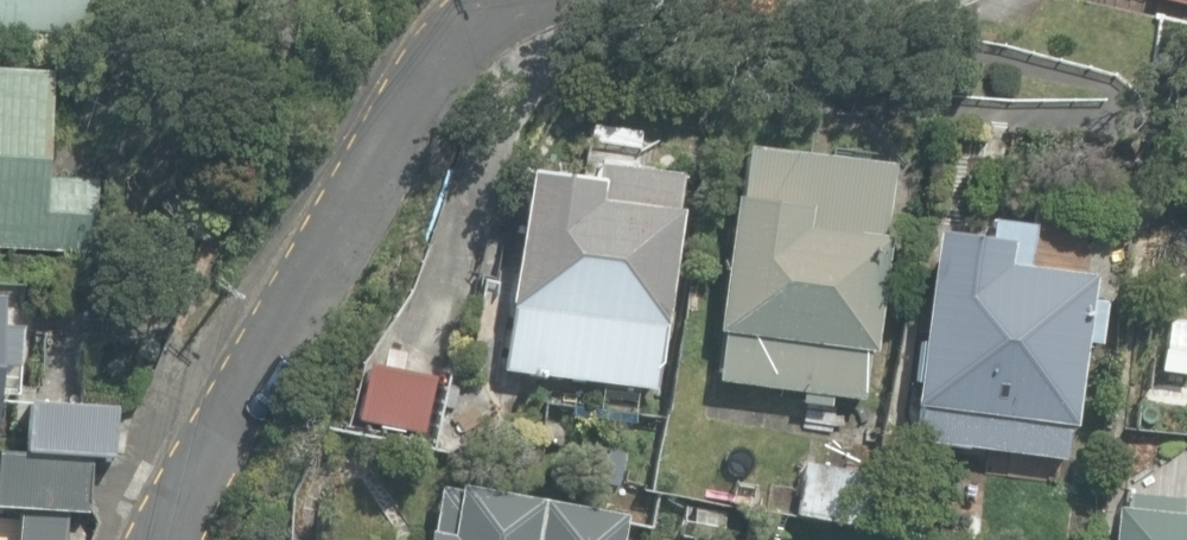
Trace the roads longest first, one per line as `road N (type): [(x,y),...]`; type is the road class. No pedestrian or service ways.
road 1 (residential): [(170,539),(192,475),(328,253),(442,45),(502,0)]

